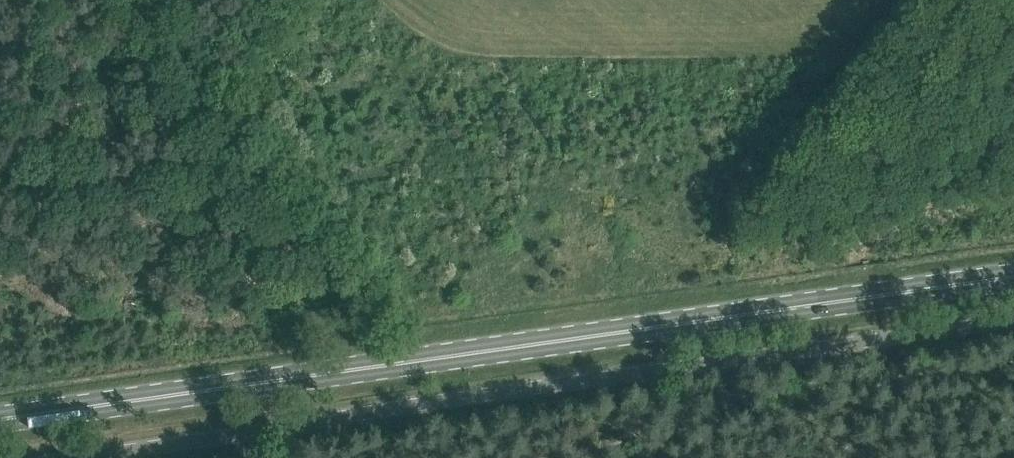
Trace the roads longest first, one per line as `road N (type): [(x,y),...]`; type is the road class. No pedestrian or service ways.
road 1 (primary): [(0,421),(1013,282)]
road 2 (unclassified): [(79,457),(1013,322)]

